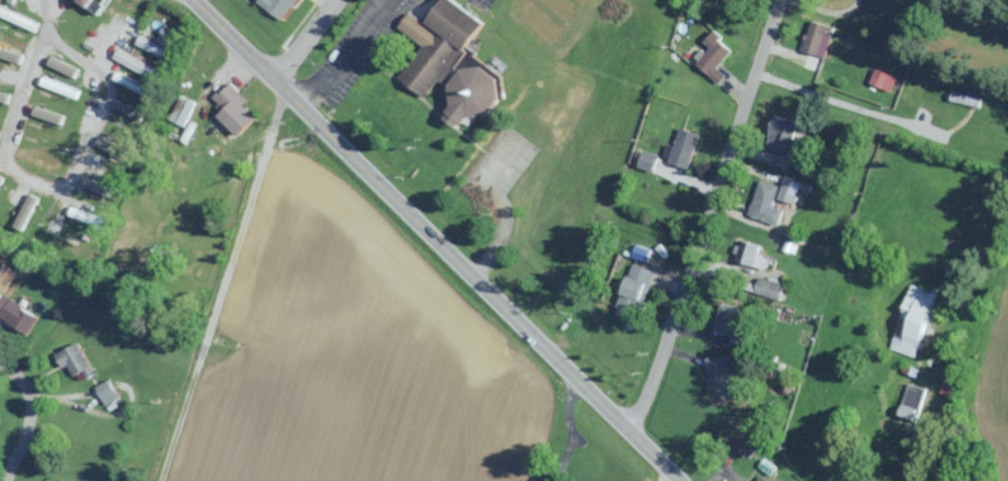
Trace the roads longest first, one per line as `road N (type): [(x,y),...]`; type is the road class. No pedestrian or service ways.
road 1 (primary): [(679,480),(193,0)]
road 2 (residential): [(628,431),(683,301),(783,0)]
road 3 (residential): [(19,166),(82,42),(127,98),(121,181),(19,166)]
road 4 (residential): [(0,372),(21,386),(30,413),(7,480)]

